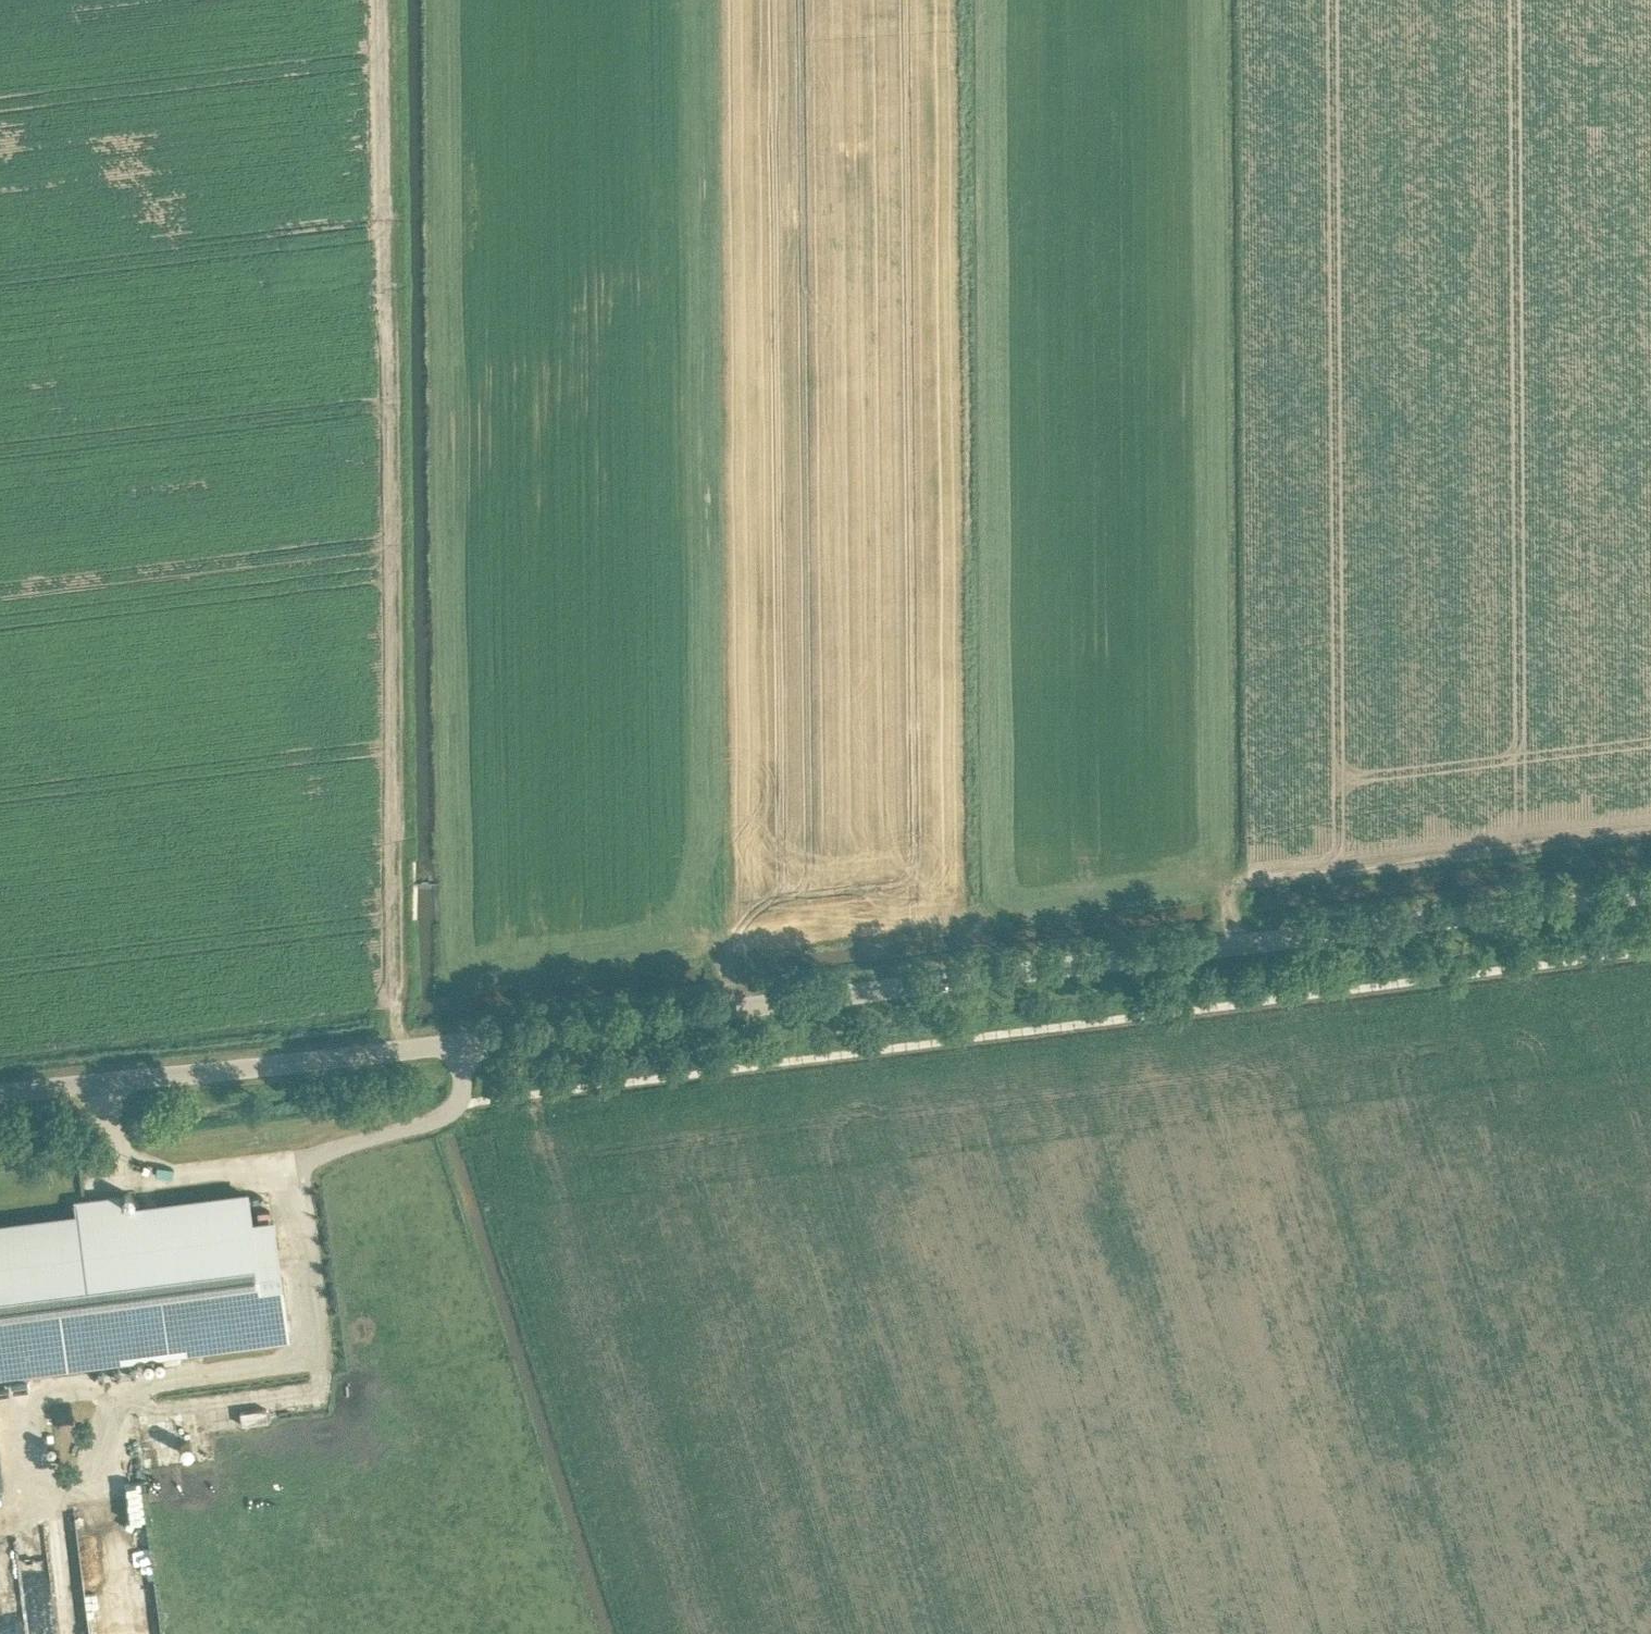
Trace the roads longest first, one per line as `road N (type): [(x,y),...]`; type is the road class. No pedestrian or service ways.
road 1 (unclassified): [(0,1100),(1650,897)]

